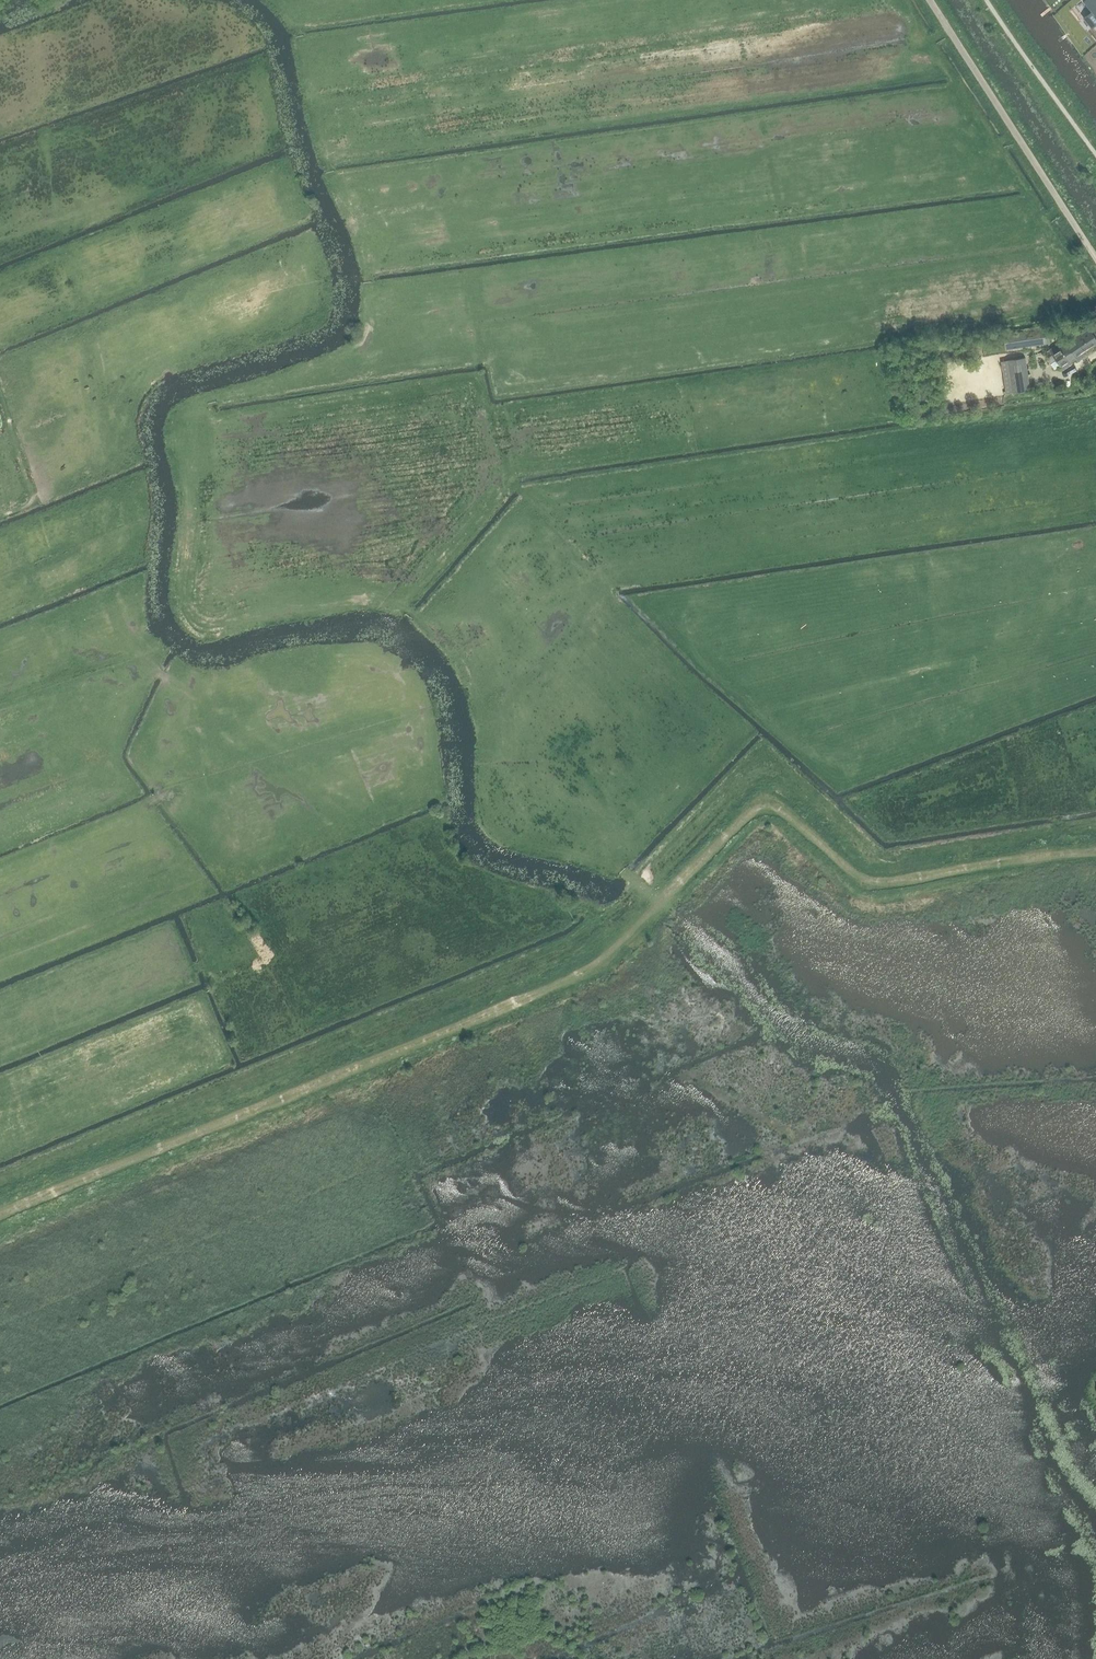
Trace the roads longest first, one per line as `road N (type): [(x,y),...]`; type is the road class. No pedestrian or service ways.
road 1 (unclassified): [(1095,259),(930,0)]

